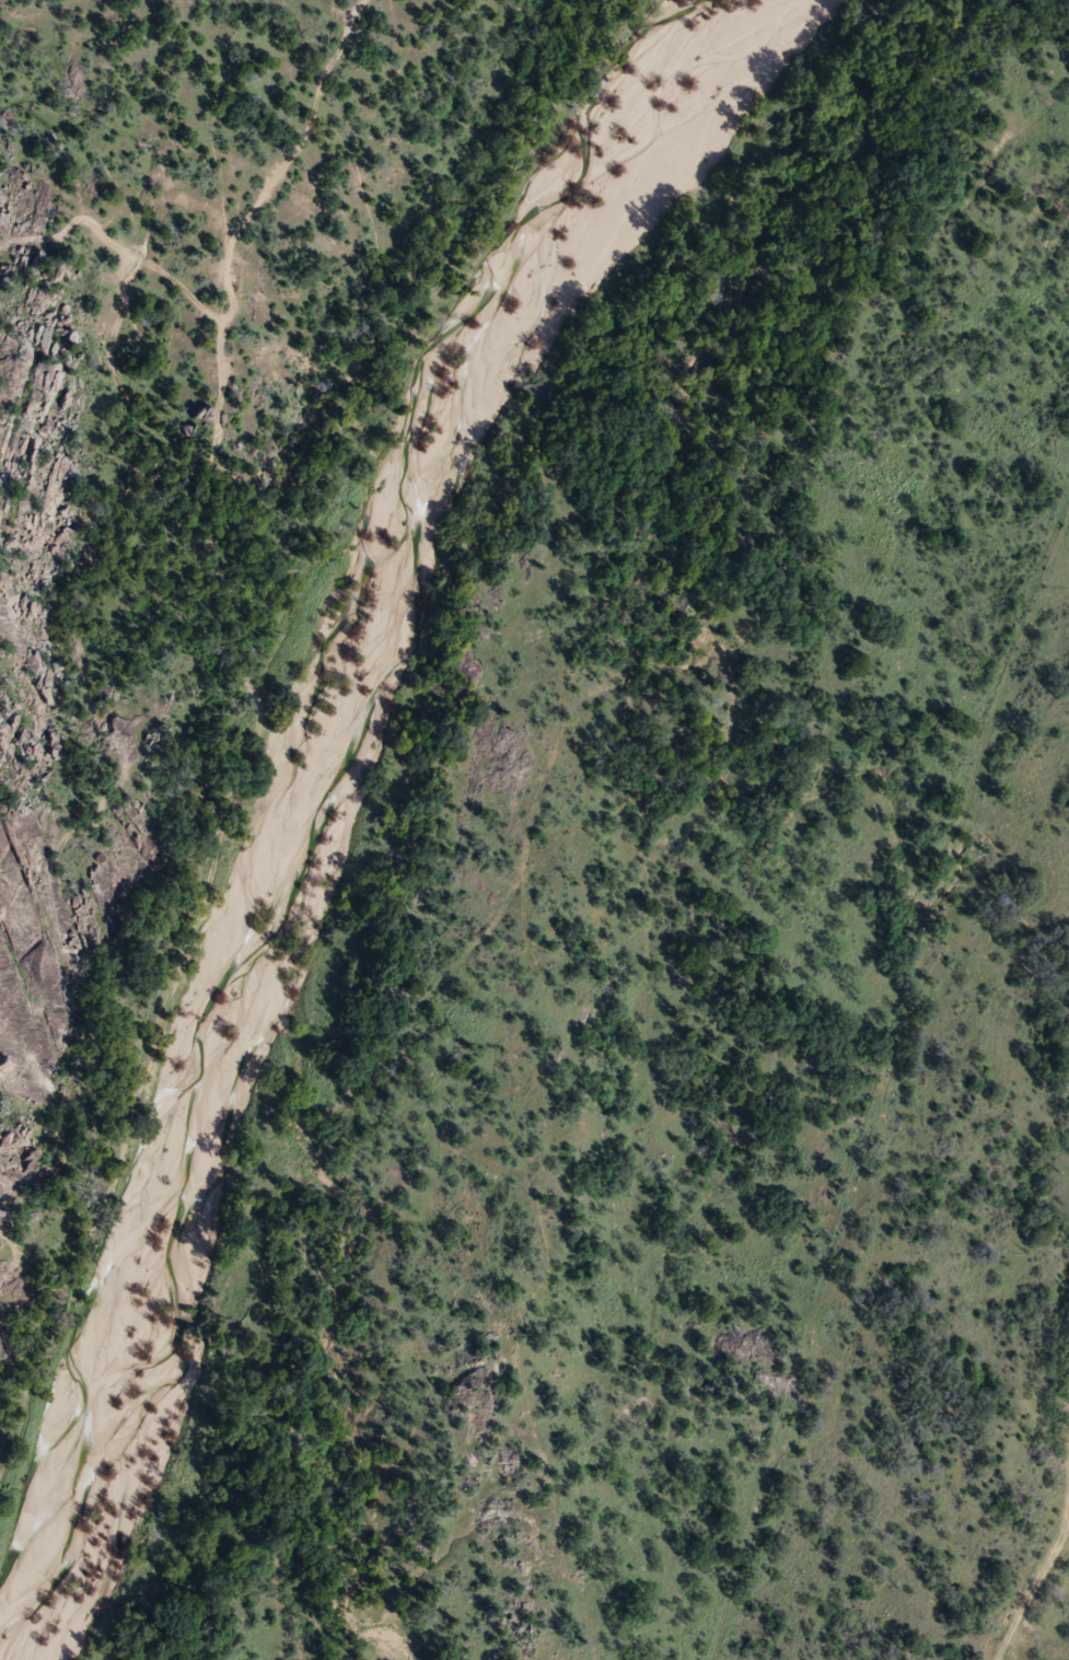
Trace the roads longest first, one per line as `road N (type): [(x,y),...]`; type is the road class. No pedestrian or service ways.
road 1 (track): [(981,1659),(1019,1614),(1064,1528),(1068,1479)]

